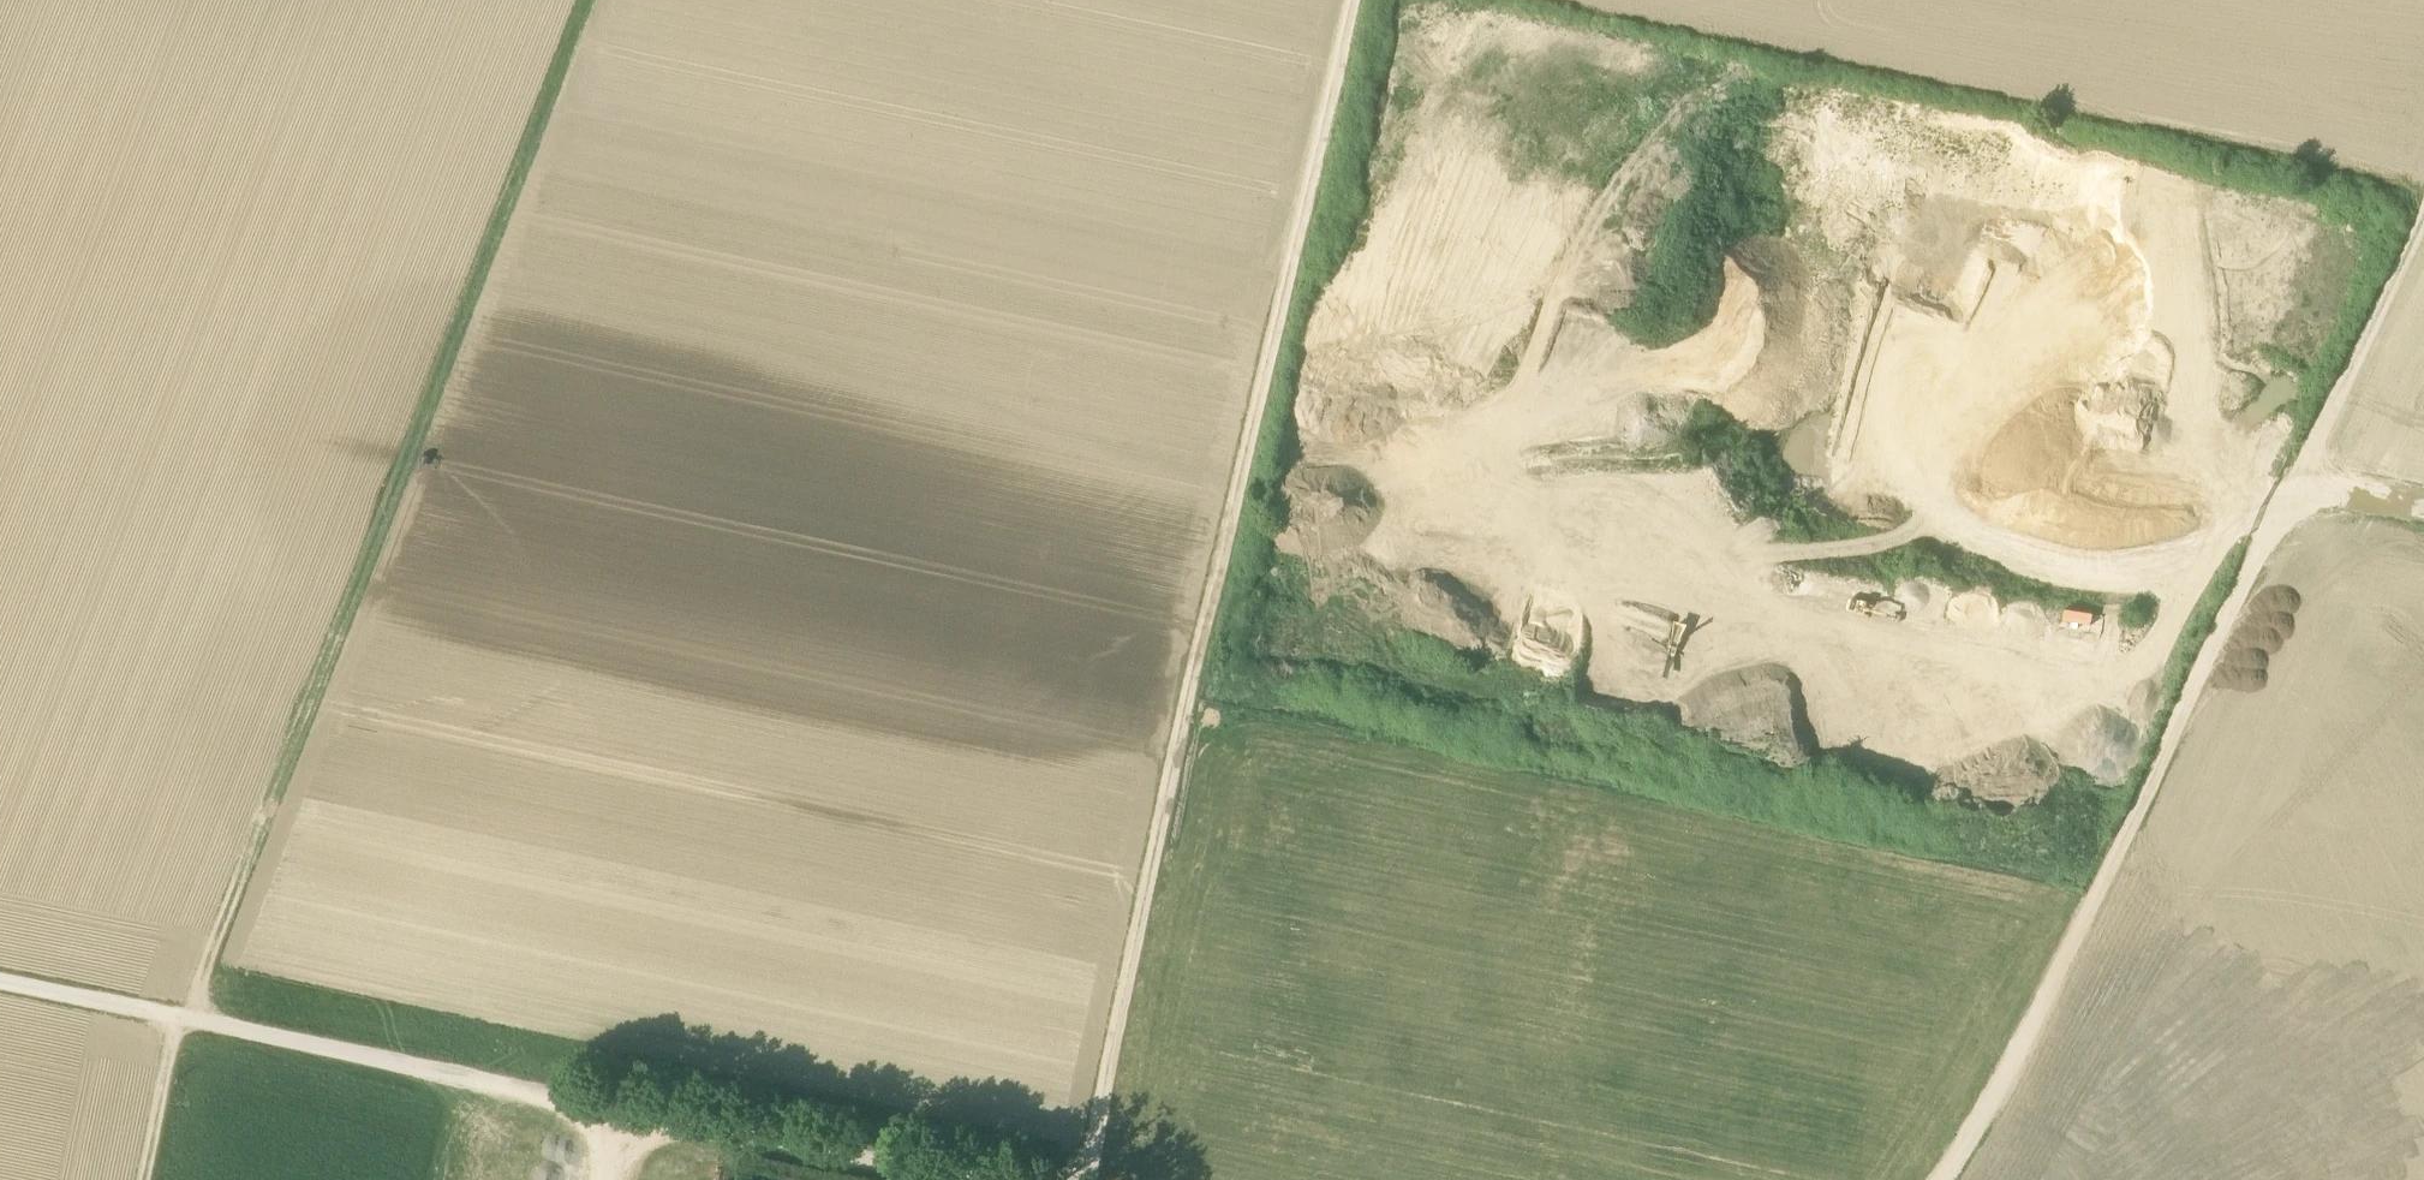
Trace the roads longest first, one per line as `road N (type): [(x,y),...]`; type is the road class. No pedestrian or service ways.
road 1 (track): [(1356,0),(1083,1179)]
road 2 (track): [(2423,227),(1943,1179)]
road 3 (track): [(156,1179),(193,1022)]

